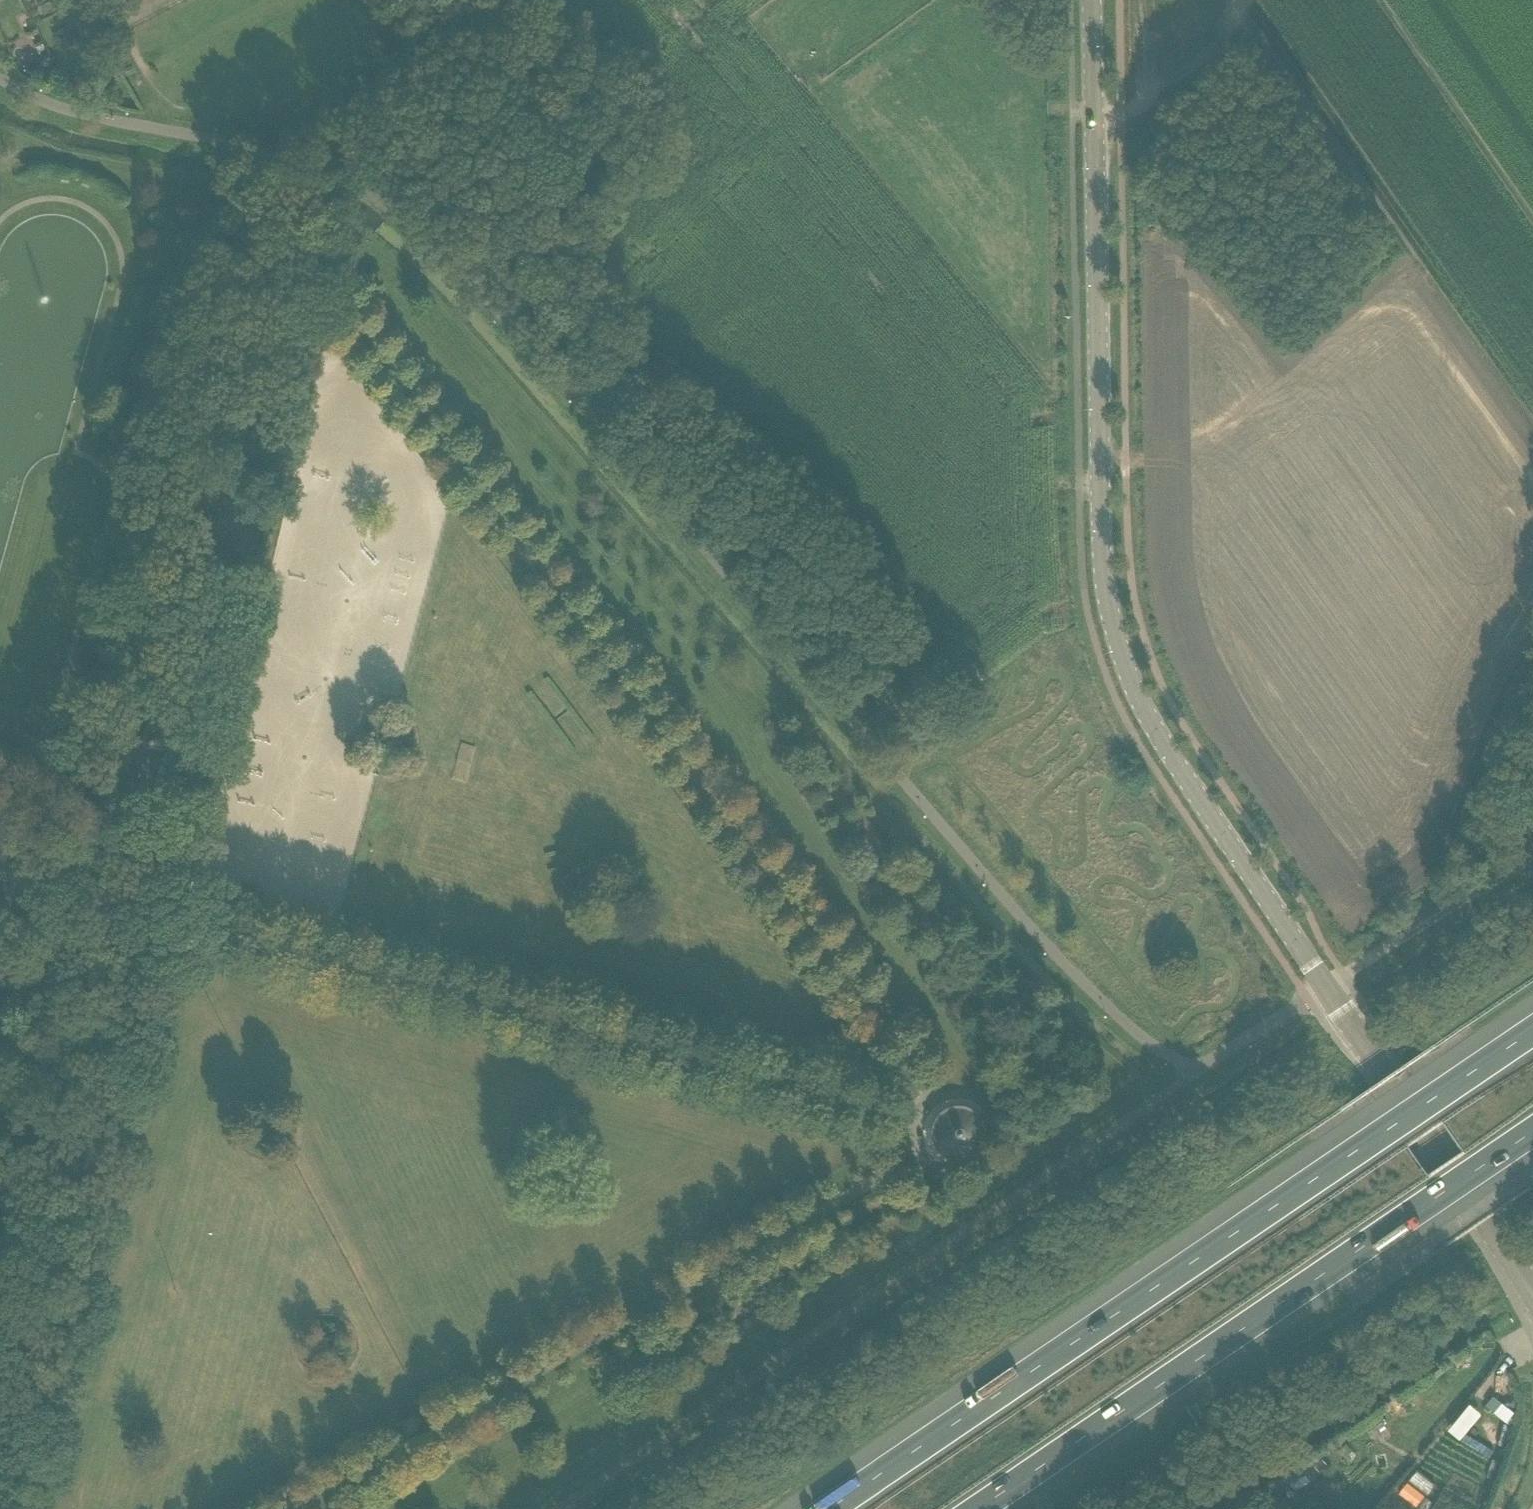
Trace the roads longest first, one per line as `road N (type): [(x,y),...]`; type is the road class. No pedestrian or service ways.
road 1 (tertiary): [(1326,987),(1152,721),(1119,632),(1094,467),(1092,0)]
road 2 (motorway): [(1532,1032),(829,1508)]
road 3 (motorway): [(980,1508),(1532,1135)]
road 4 (tertiary): [(1532,1293),(1326,987)]
road 5 (track): [(1532,855),(1342,975)]

